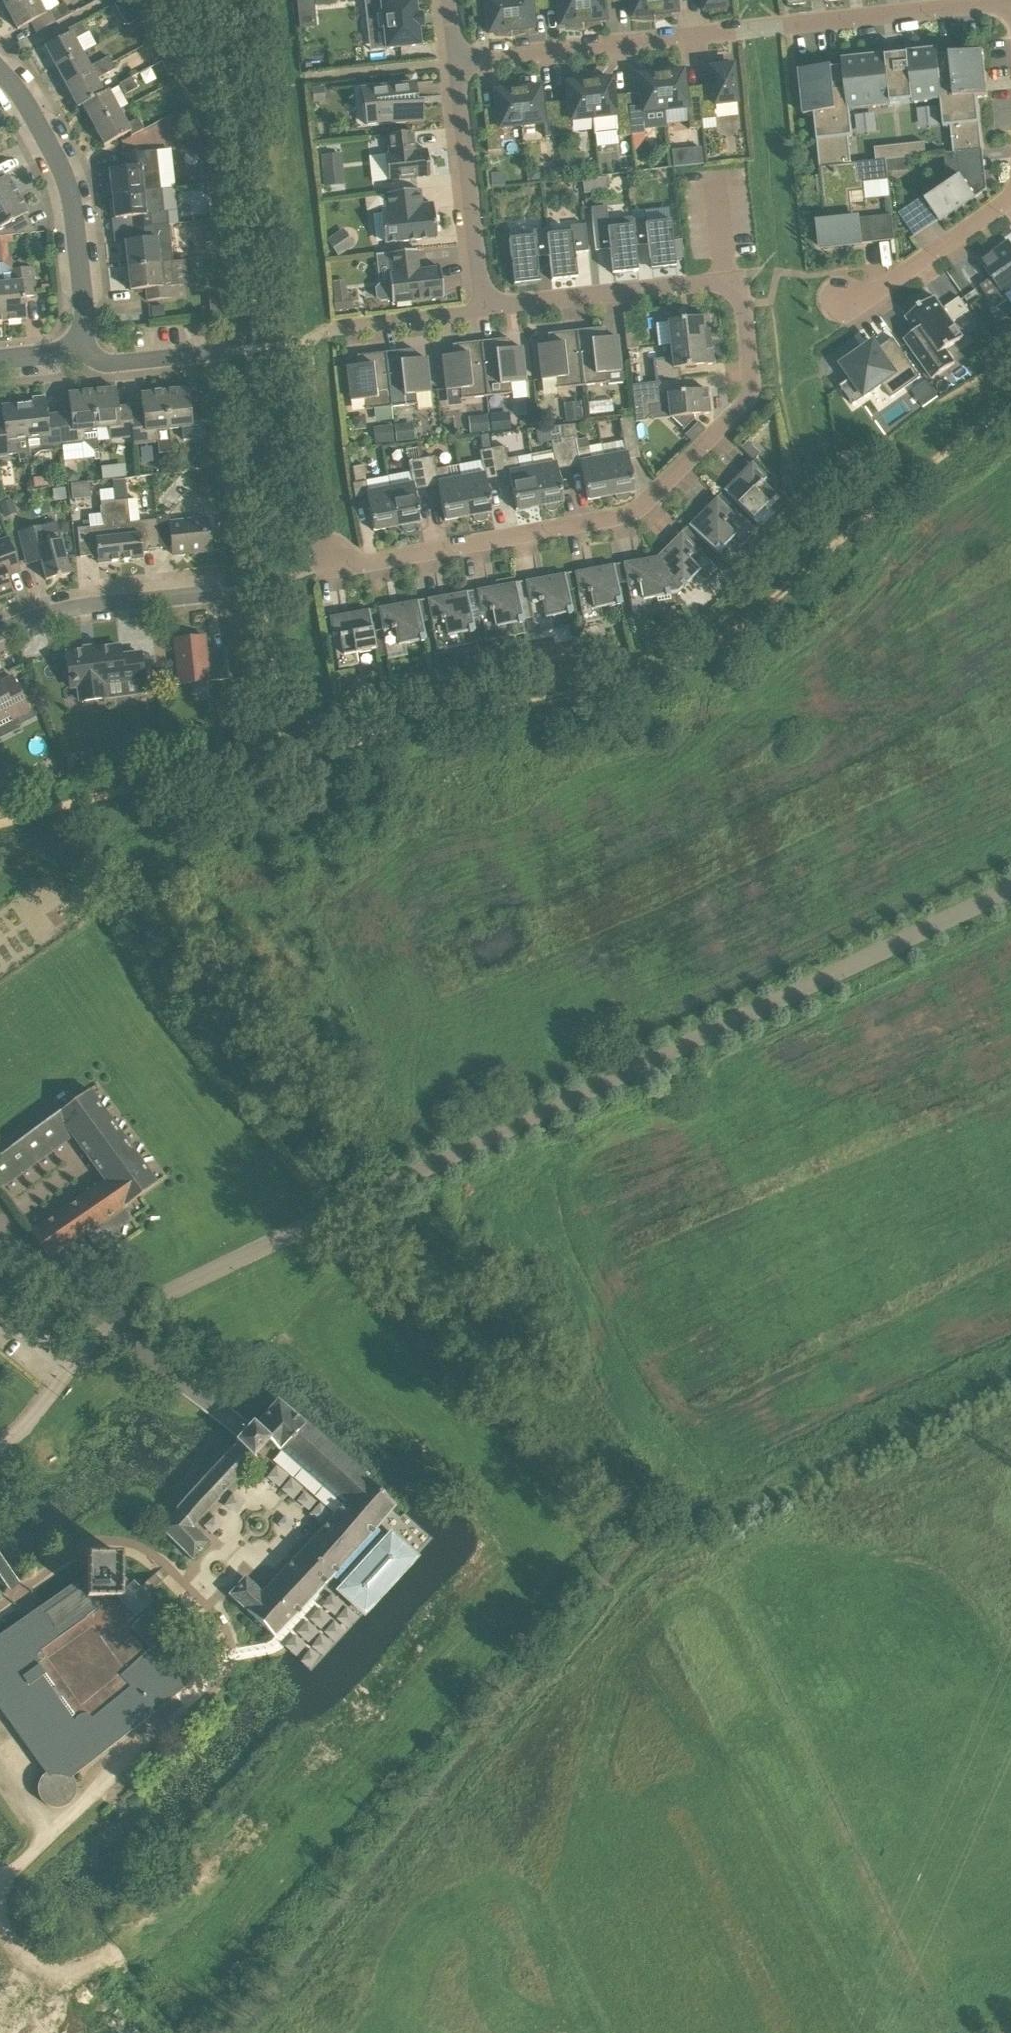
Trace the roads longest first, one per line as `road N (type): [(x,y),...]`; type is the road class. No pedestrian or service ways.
road 1 (track): [(0,824),(678,667),(728,637),(903,484),(1010,408)]
road 2 (track): [(678,1537),(256,2032)]
road 3 (residential): [(340,565),(642,509),(748,396),(745,304),(736,284)]
road 4 (residential): [(457,60),(1010,1)]
road 5 (track): [(678,1537),(720,1504),(1010,1367)]
road 6 (residential): [(76,349),(86,320),(69,179),(0,72)]
road 7 (residential): [(486,308),(736,284)]
road 8 (residential): [(486,308),(457,60)]
road 9 (residential): [(224,591),(81,606),(0,631)]
road 10 (residential): [(845,301),(874,295),(1010,194)]
road 11 (residential): [(340,329),(486,308)]
road 12 (residential): [(215,355),(121,364),(76,349)]

